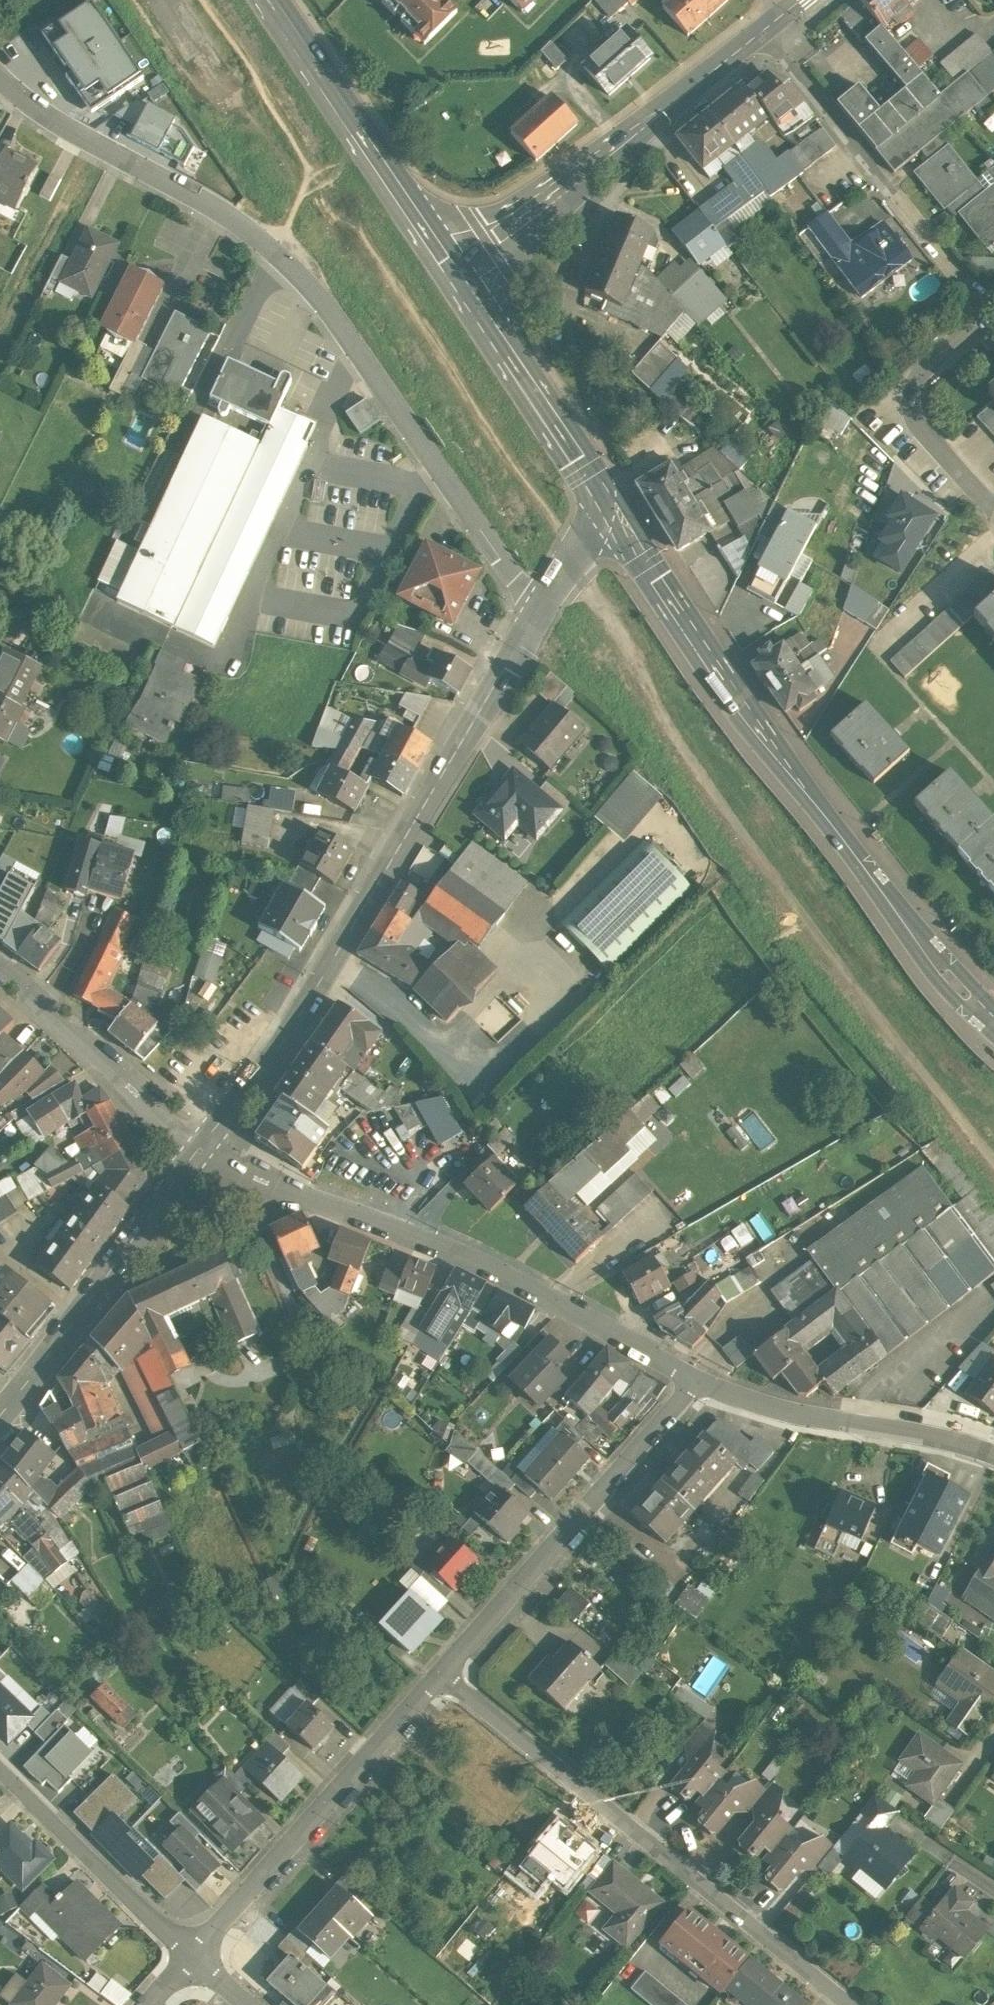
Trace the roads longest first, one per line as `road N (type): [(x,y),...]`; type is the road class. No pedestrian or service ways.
road 1 (secondary): [(186,18),(993,1139)]
road 2 (unclassified): [(0,79),(53,121),(207,202),(295,268),(502,565),(542,608)]
road 3 (secondary): [(198,1150),(350,937),(542,608)]
road 4 (tertiary): [(993,1020),(880,889),(633,547),(597,518)]
road 5 (residential): [(198,1150),(319,1199),(417,1226),(572,1303),(695,1383)]
road 6 (residential): [(441,1670),(849,2004)]
road 7 (secondary): [(454,271),(792,8)]
road 8 (residential): [(695,1383),(441,1670)]
road 9 (residential): [(441,1670),(196,1959)]
road 10 (secondary): [(0,1418),(160,1214),(198,1150)]
road 11 (tertiary): [(454,271),(275,0)]
road 12 (residential): [(695,1383),(787,1414),(952,1439),(993,1455)]
road 13 (secondary): [(597,518),(593,484),(454,271)]
road 14 (residential): [(0,1766),(196,1959)]
road 15 (residential): [(993,304),(923,372),(914,393),(923,432),(993,511)]
road 16 (residential): [(0,979),(198,1150)]

